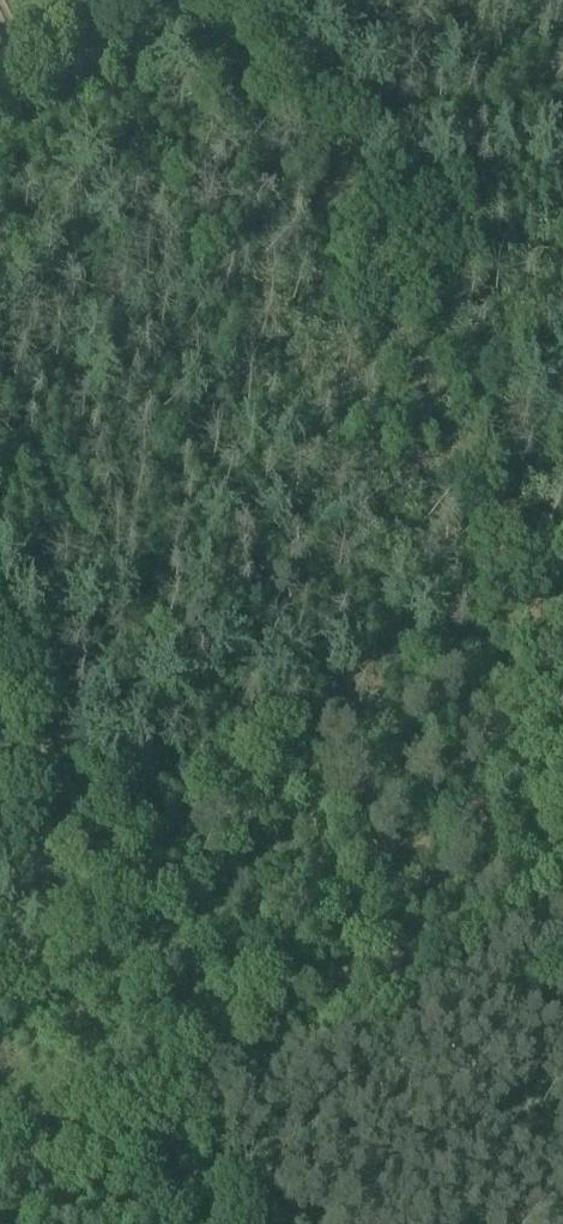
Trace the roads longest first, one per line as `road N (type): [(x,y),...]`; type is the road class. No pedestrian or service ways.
road 1 (track): [(0,75),(149,0)]

